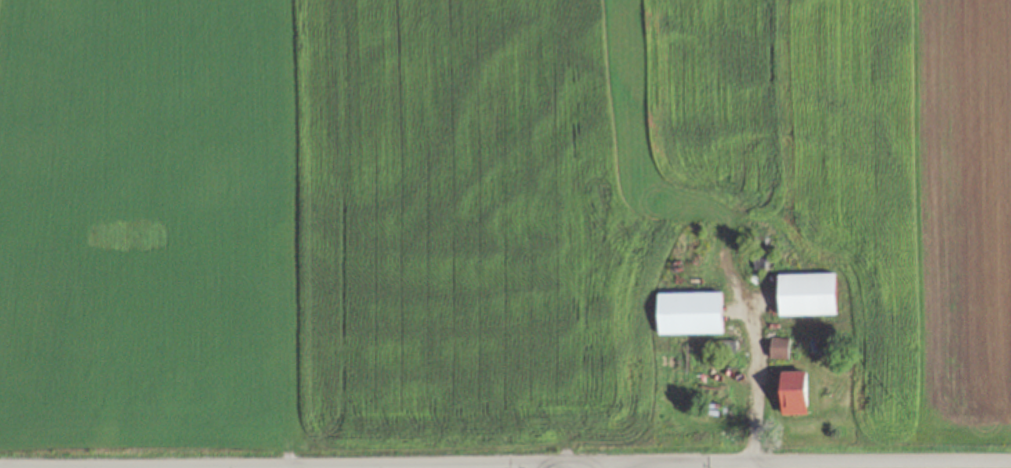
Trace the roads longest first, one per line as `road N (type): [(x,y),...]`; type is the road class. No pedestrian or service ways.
road 1 (residential): [(667,467),(1010,455)]
road 2 (residential): [(0,464),(331,467)]

